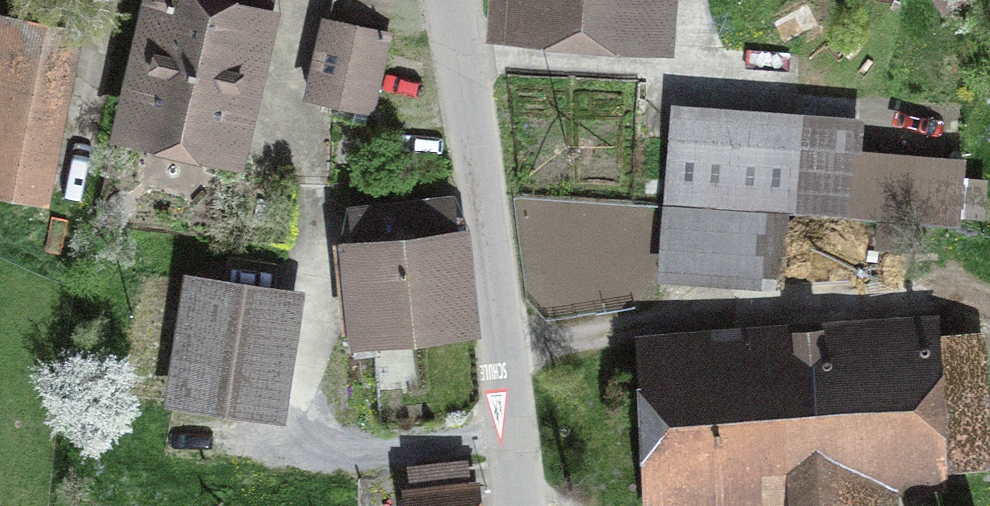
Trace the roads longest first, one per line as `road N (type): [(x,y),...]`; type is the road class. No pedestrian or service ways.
road 1 (residential): [(520,505),(493,233),(452,0)]

